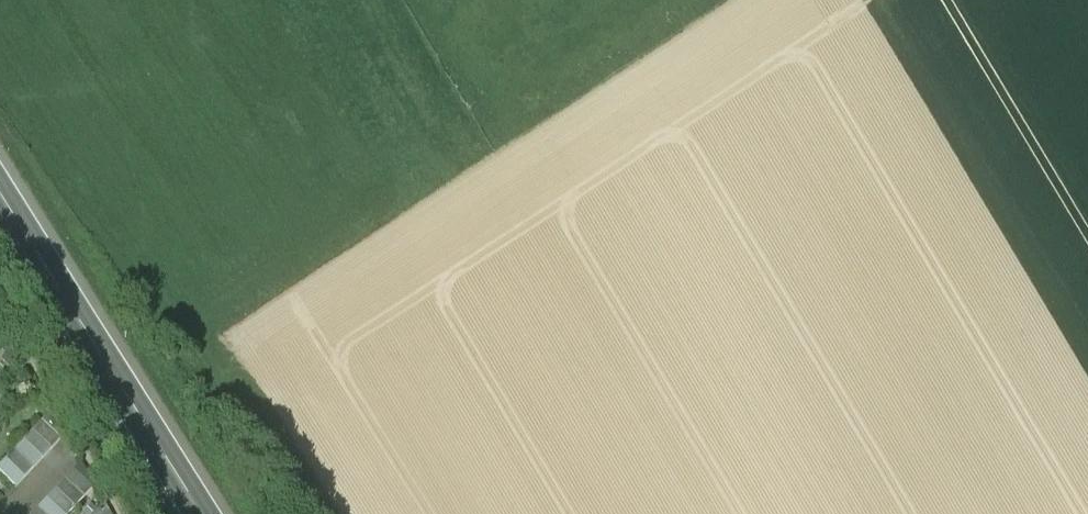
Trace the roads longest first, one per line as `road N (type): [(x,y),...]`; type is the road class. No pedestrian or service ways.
road 1 (primary): [(0,192),(202,513)]

